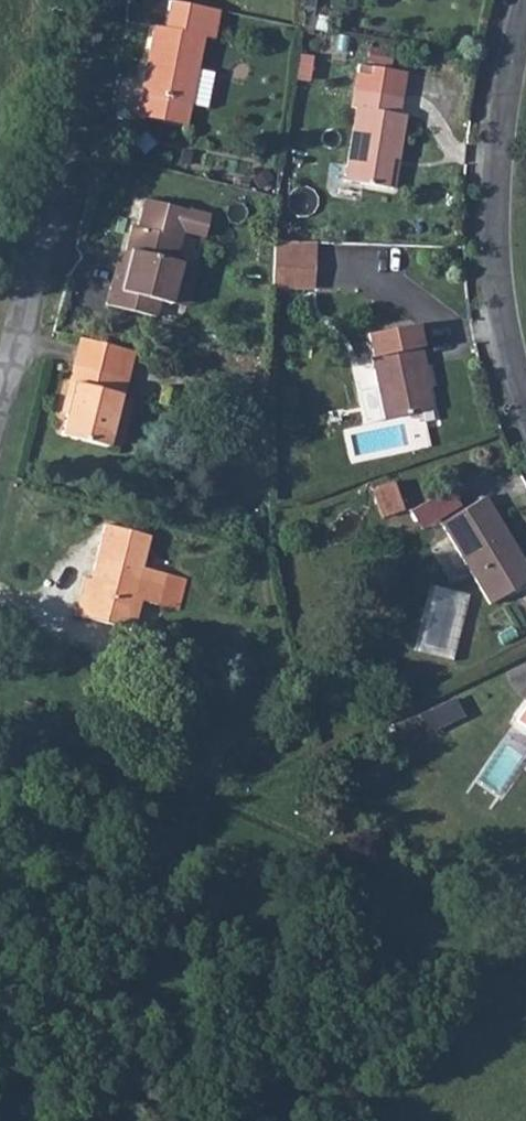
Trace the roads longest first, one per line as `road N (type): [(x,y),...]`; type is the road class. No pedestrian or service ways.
road 1 (residential): [(91,0),(82,88),(0,412)]
road 2 (residential): [(525,401),(502,317),(495,241),(498,164),(525,10)]

